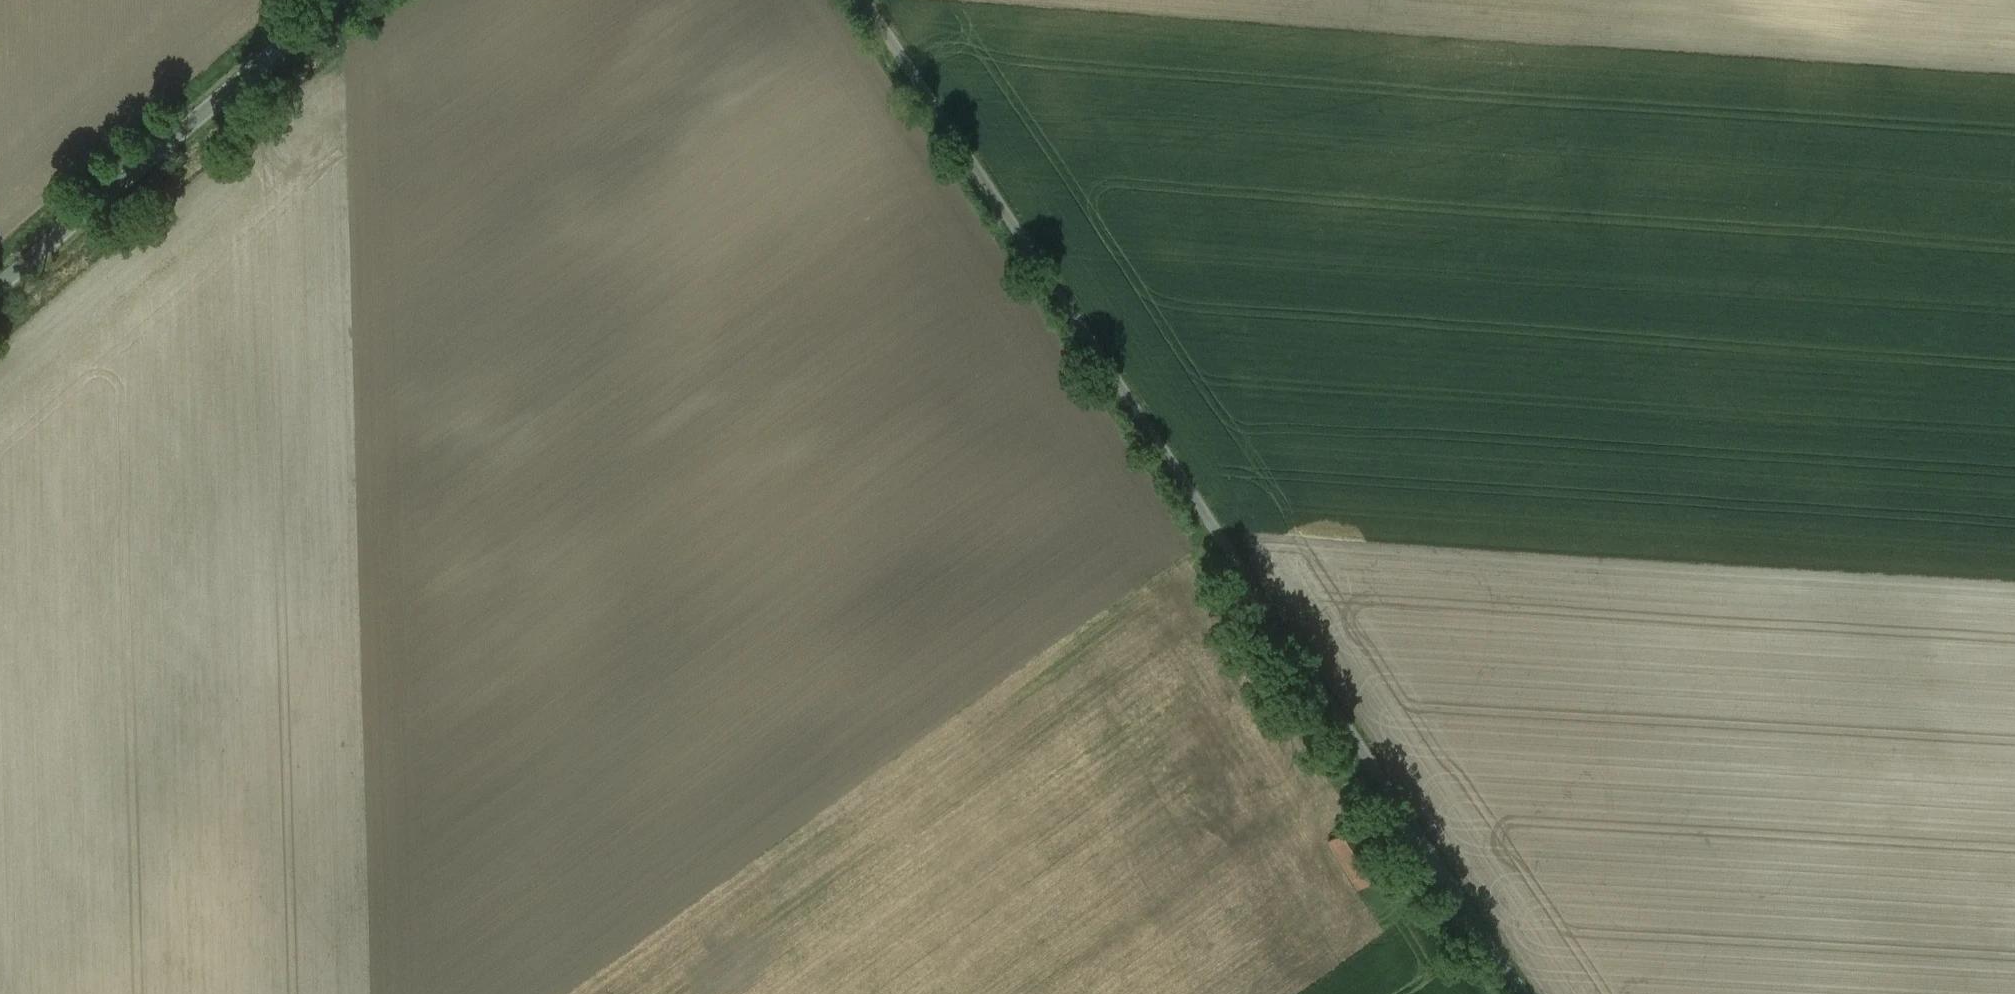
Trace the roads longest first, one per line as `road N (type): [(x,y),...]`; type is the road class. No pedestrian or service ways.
road 1 (unclassified): [(863,0),(1525,993)]
road 2 (unclassified): [(0,288),(338,0)]

